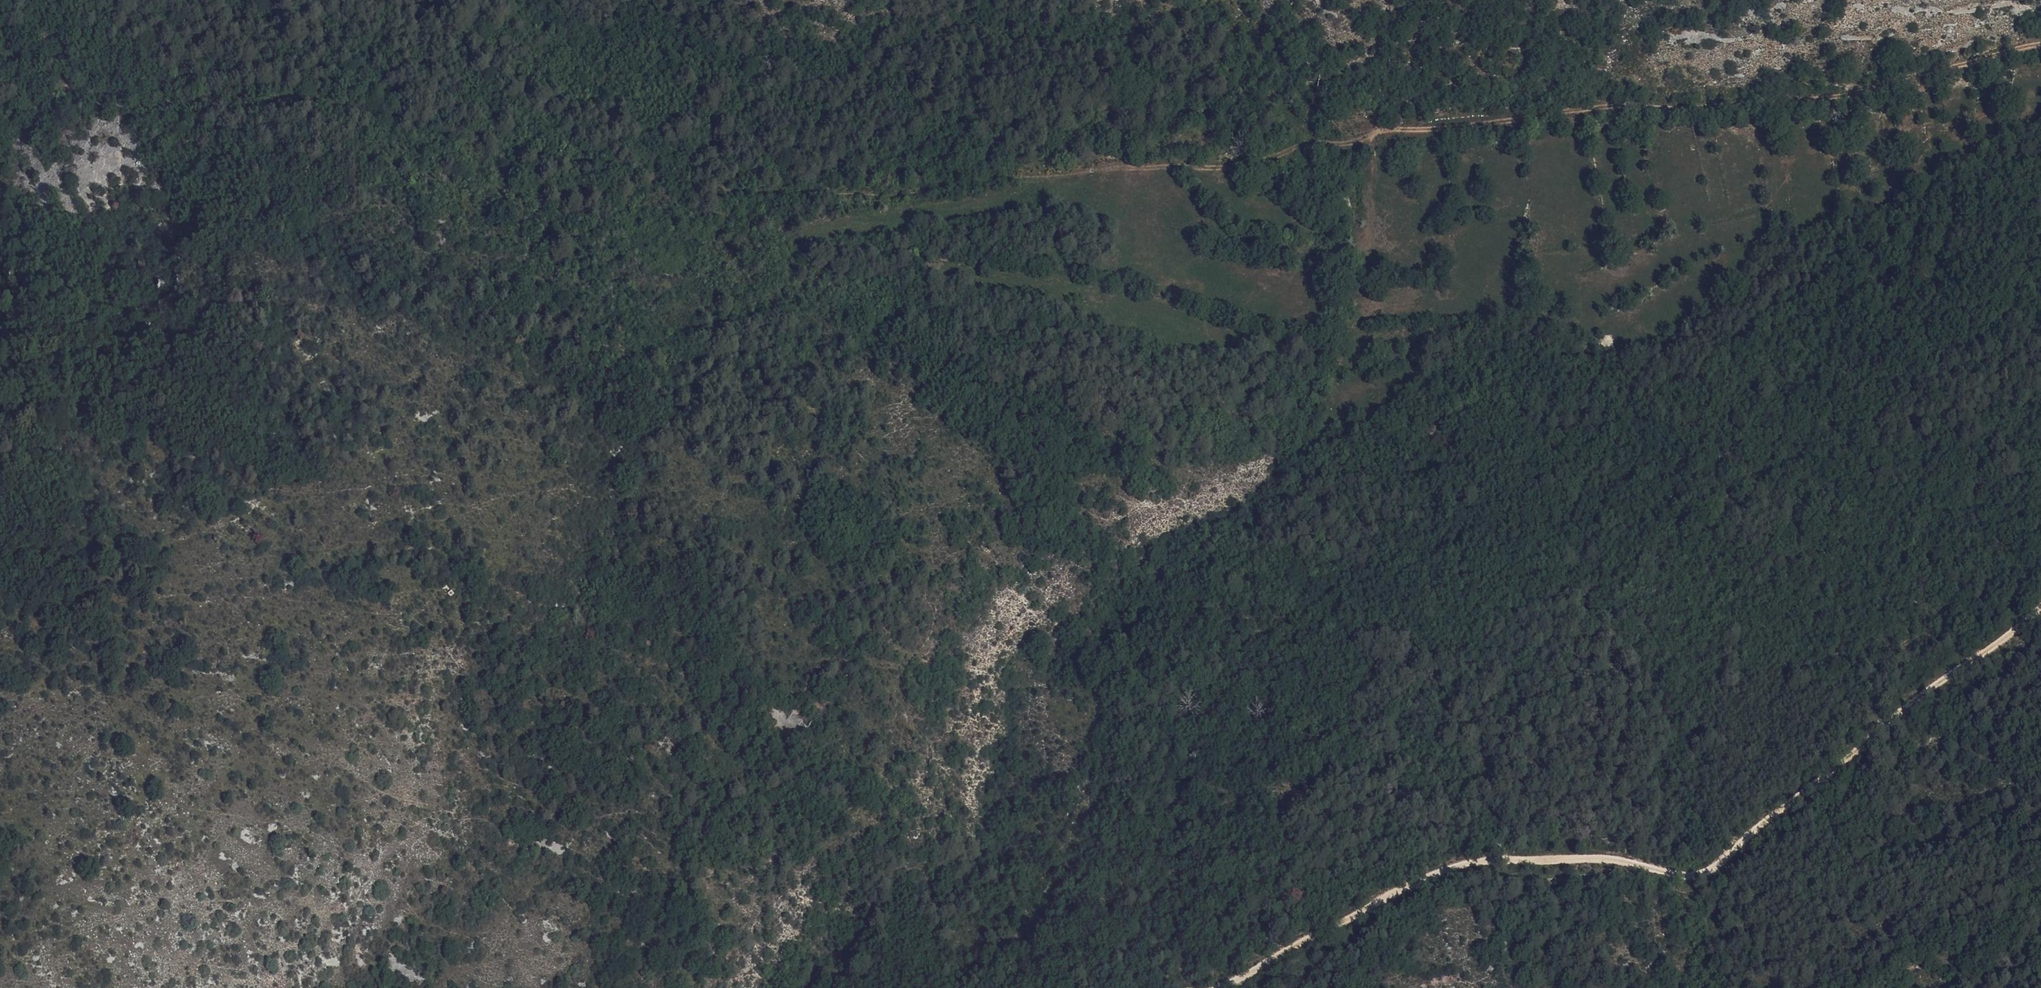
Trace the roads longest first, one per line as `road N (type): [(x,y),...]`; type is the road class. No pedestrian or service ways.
road 1 (track): [(723,191),(905,194),(1102,168),(1215,168),(1382,133),(1608,106),(1856,93),(2040,39)]
road 2 (track): [(2040,599),(1724,862),(1672,876),(1602,858),(1473,862),(1396,891),(1215,987)]

